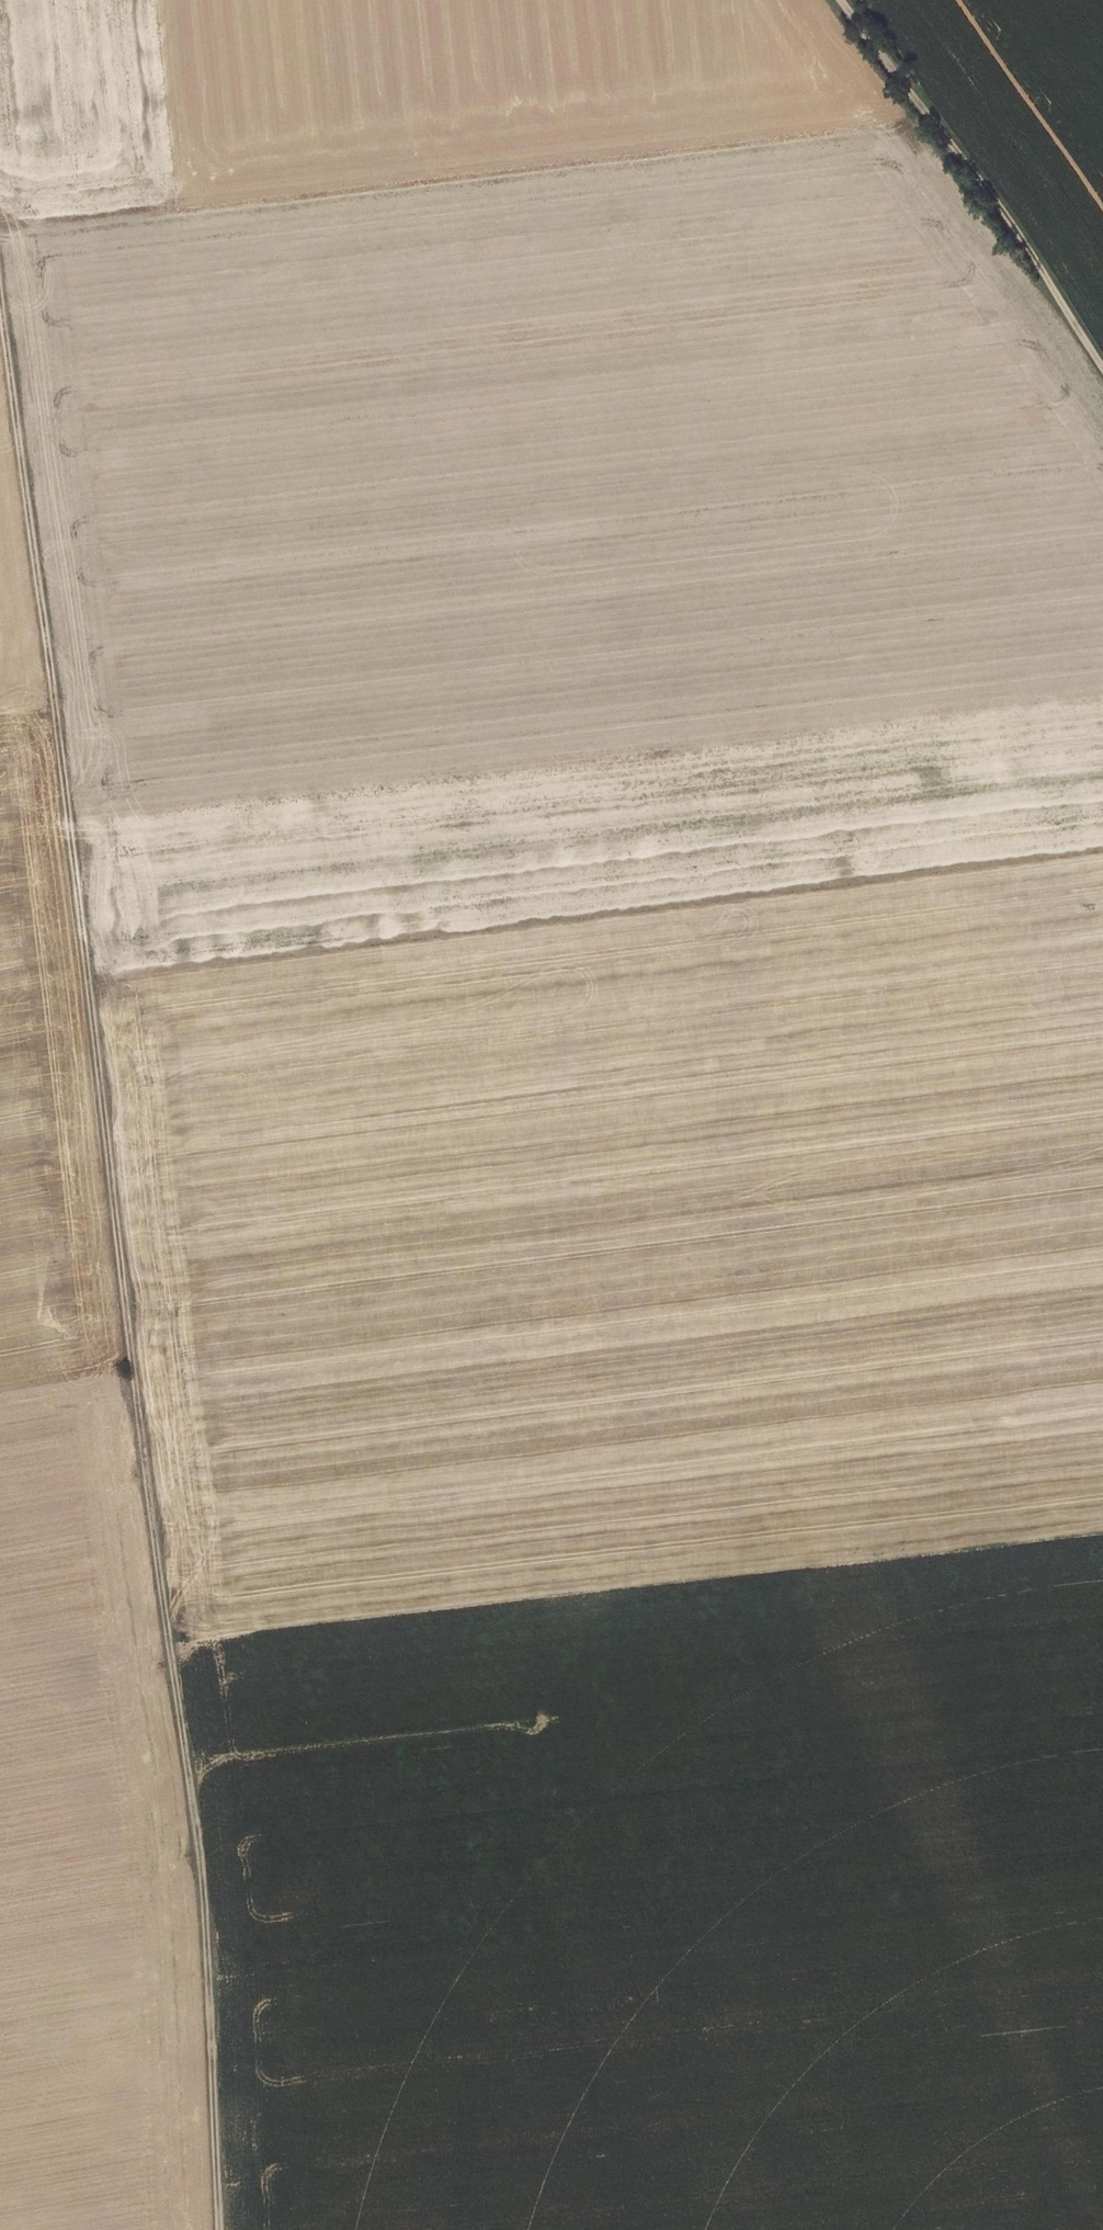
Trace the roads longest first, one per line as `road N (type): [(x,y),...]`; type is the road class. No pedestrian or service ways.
road 1 (track): [(0,294),(203,1852),(218,2229)]
road 2 (track): [(1102,372),(839,0)]

